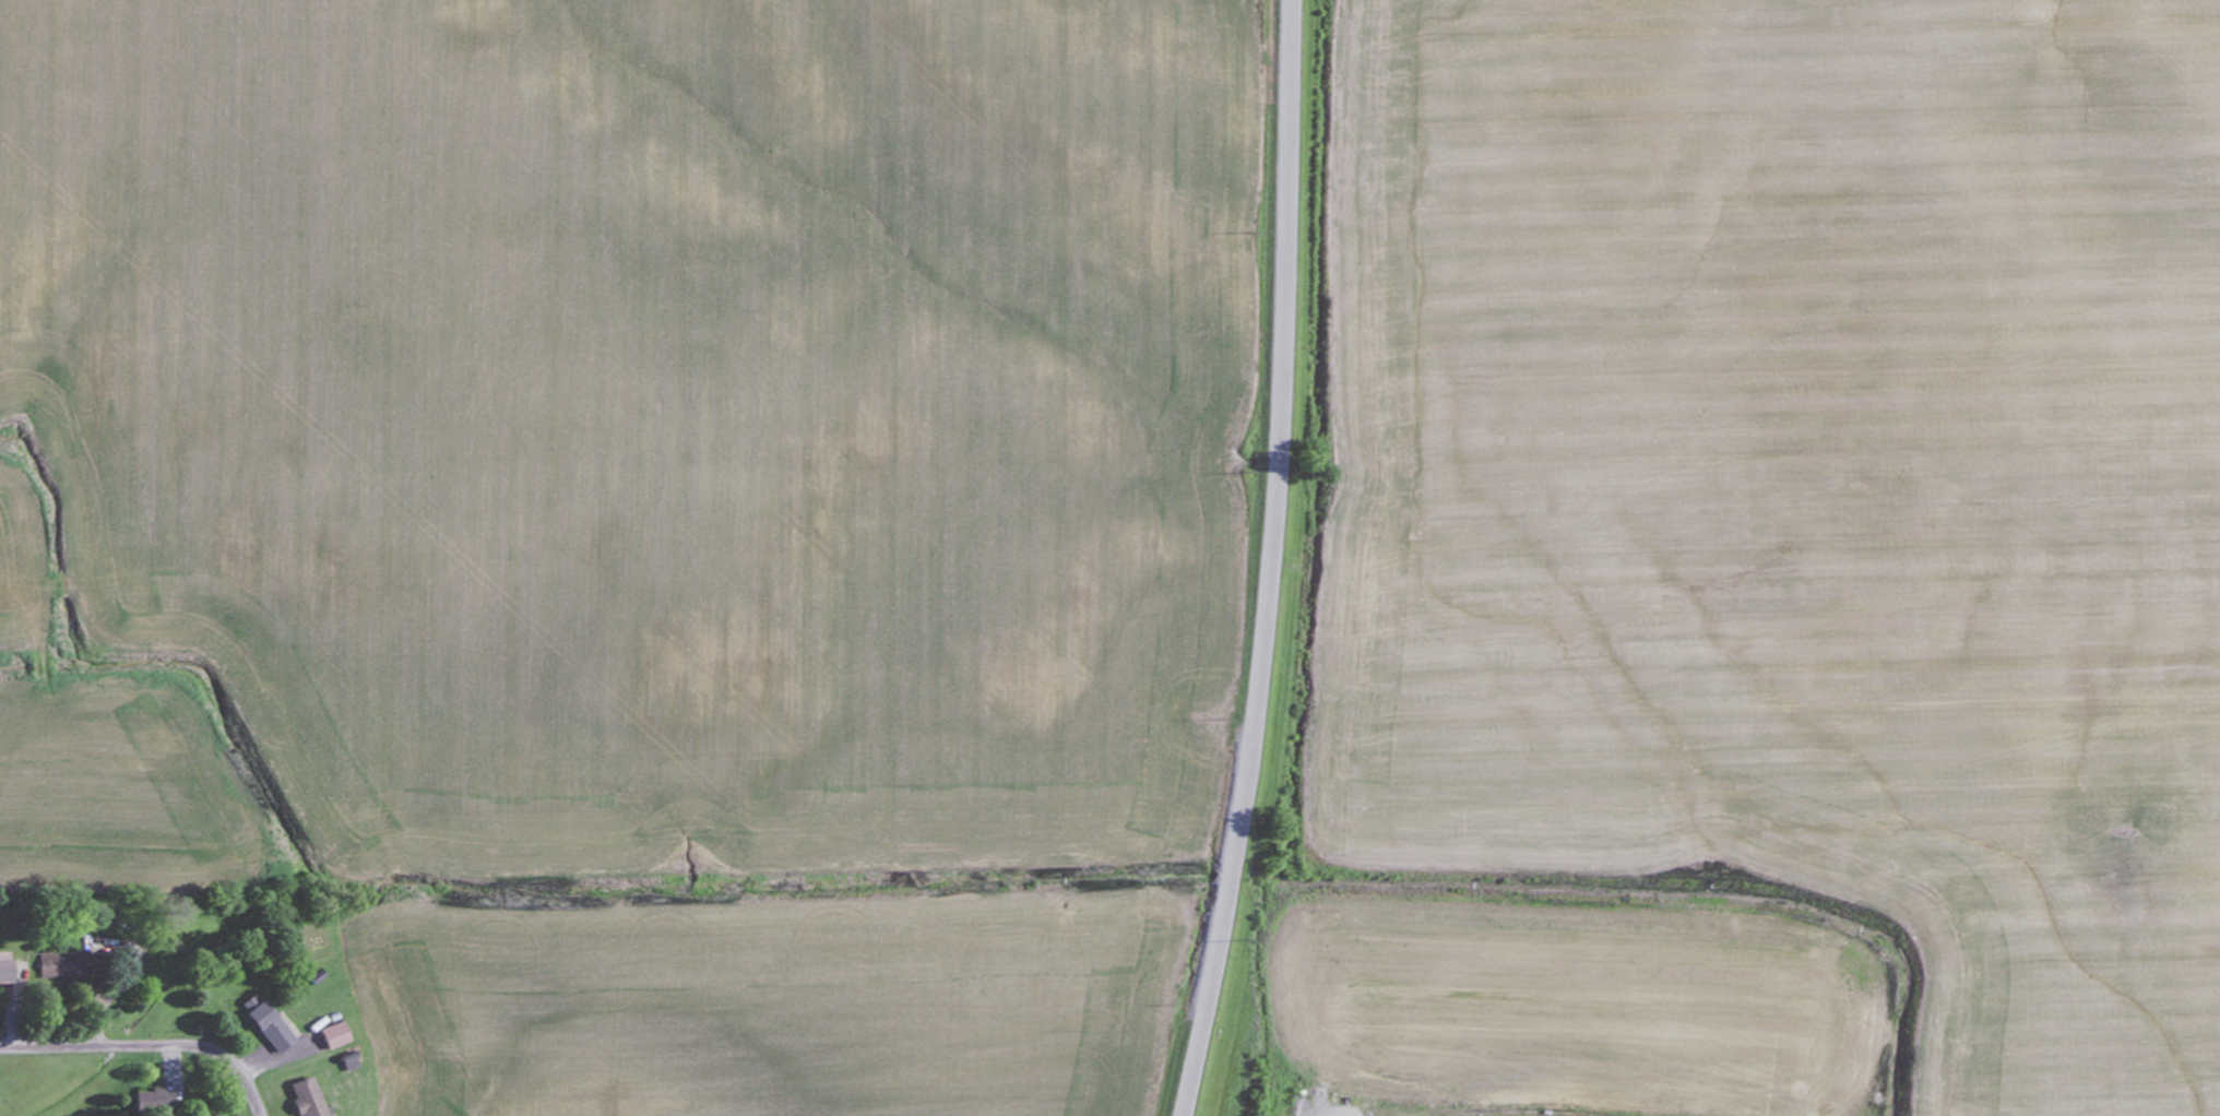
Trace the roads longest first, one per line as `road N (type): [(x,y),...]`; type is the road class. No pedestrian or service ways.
road 1 (tertiary): [(1180,1115),(1244,783),(1275,499),(1290,0)]
road 2 (residential): [(259,1115),(236,1066),(187,1044),(0,1046)]

